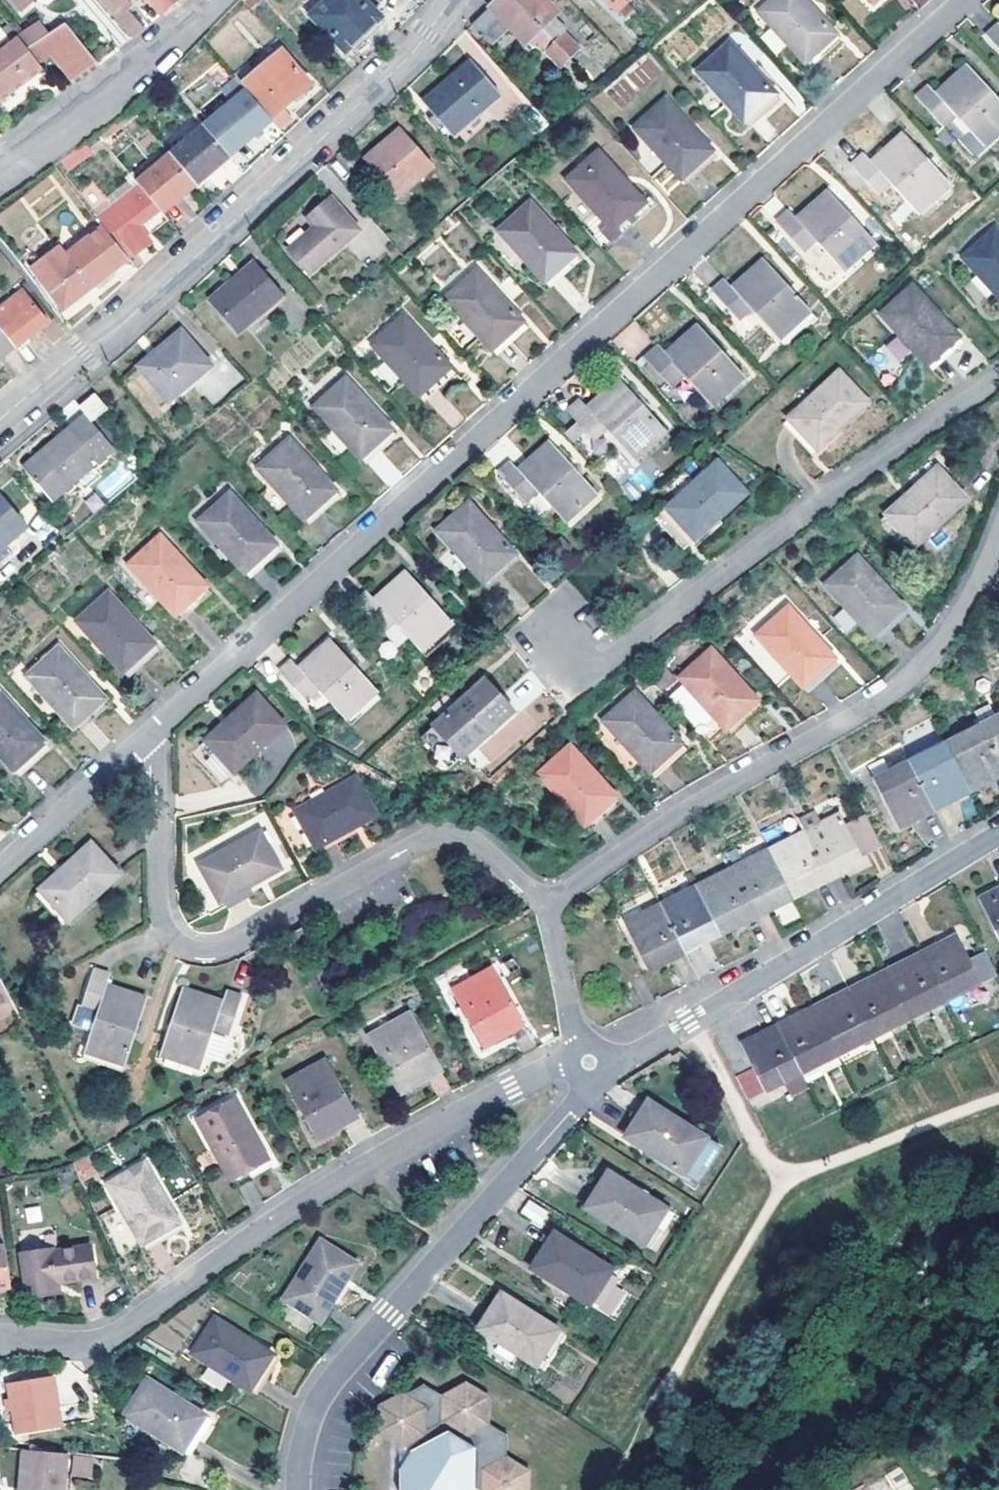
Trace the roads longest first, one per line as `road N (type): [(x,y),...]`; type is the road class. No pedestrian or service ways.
road 1 (residential): [(151,731),(963,0)]
road 2 (residential): [(590,1067),(452,1119),(289,1212),(105,1342),(78,1348),(0,1337)]
road 3 (residential): [(549,910),(467,839),(445,833),(229,948),(185,951),(162,930),(151,731)]
road 4 (tertiary): [(460,0),(0,424)]
road 5 (residential): [(998,538),(953,632),(883,702),(650,835),(549,910)]
road 6 (residential): [(559,633),(571,660),(607,659),(998,380)]
road 7 (residential): [(590,1067),(583,1094),(331,1390),(311,1424),(300,1489)]
road 8 (residential): [(590,1067),(634,1054),(787,968),(998,838)]
road 9 (residential): [(0,169),(142,67),(215,0)]
road 10 (residential): [(0,871),(151,731)]
road 11 (residential): [(590,1067),(561,990),(549,910)]

